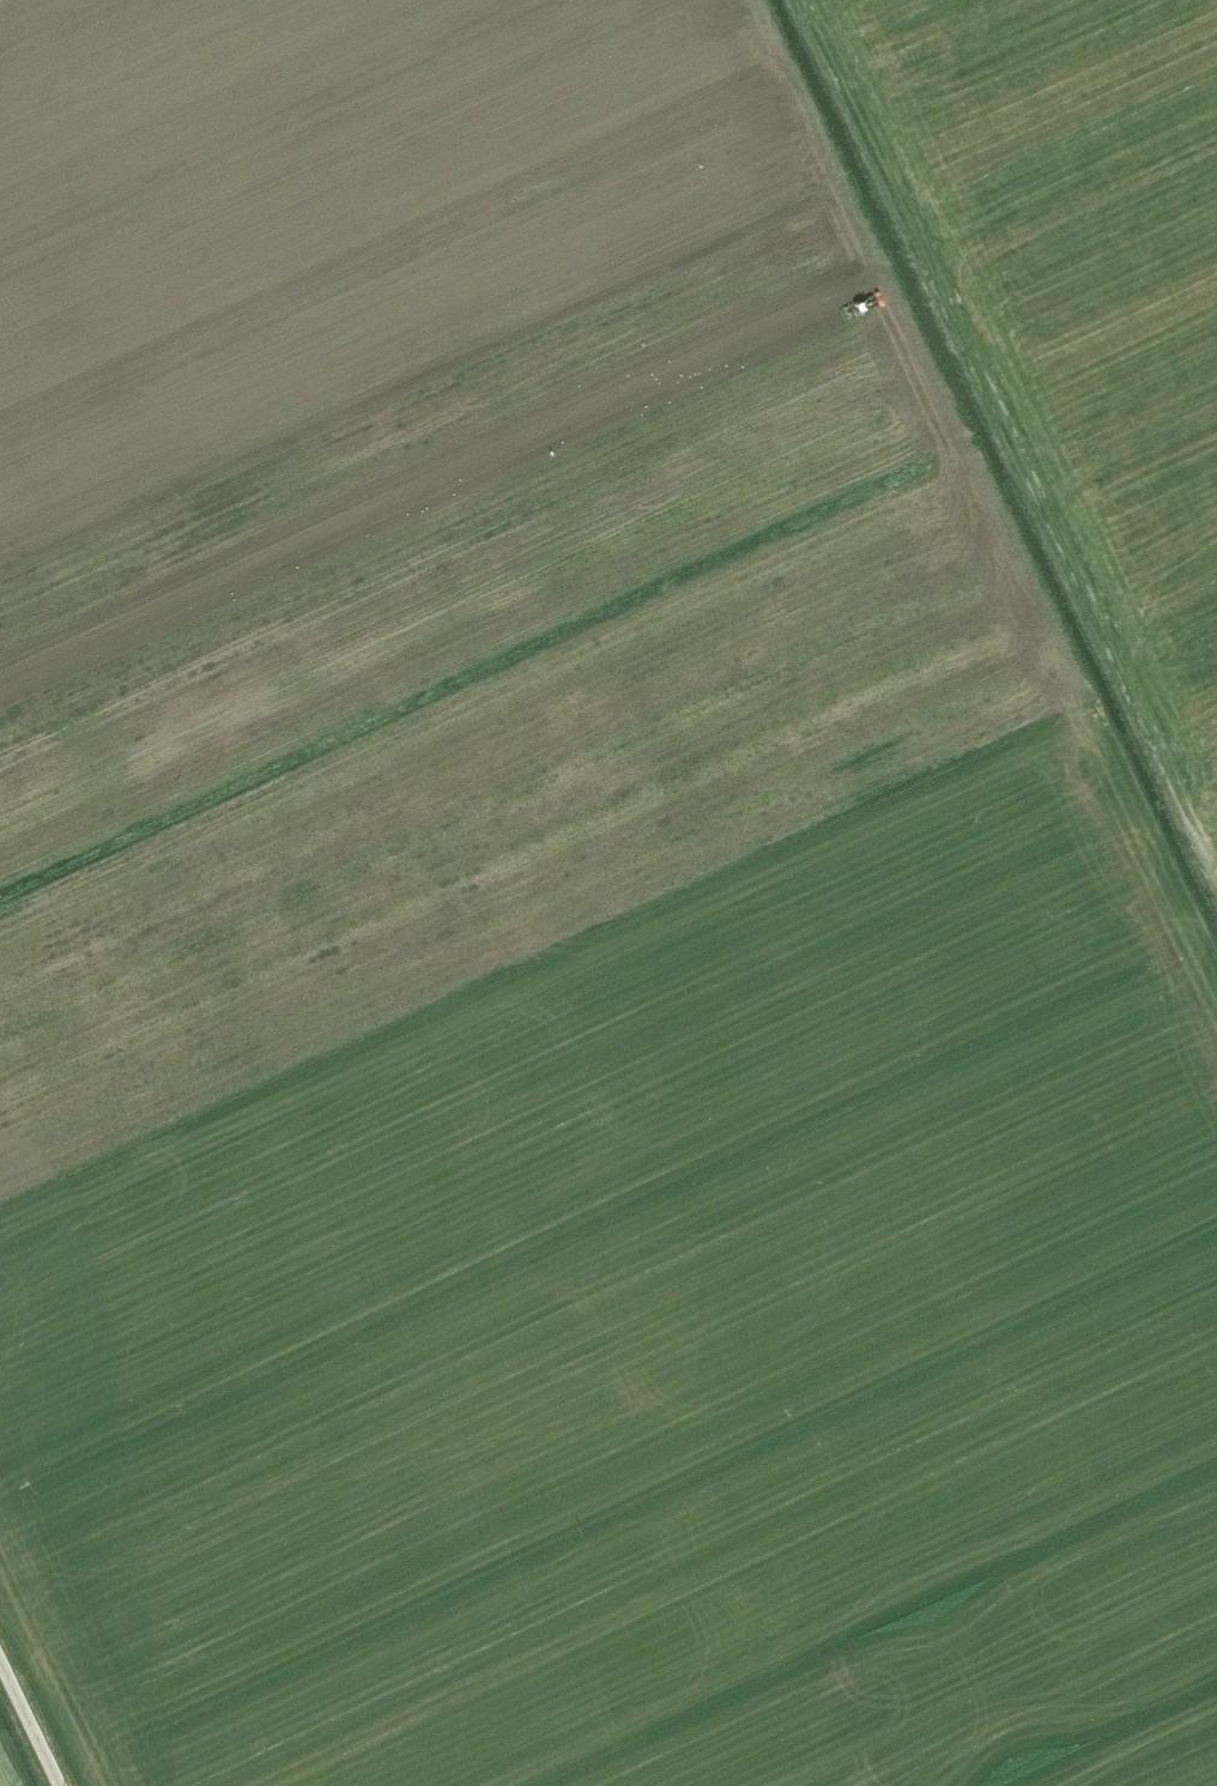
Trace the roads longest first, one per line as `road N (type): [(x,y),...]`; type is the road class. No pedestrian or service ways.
road 1 (track): [(798,0),(1216,877)]
road 2 (track): [(62,1785),(0,1657)]

